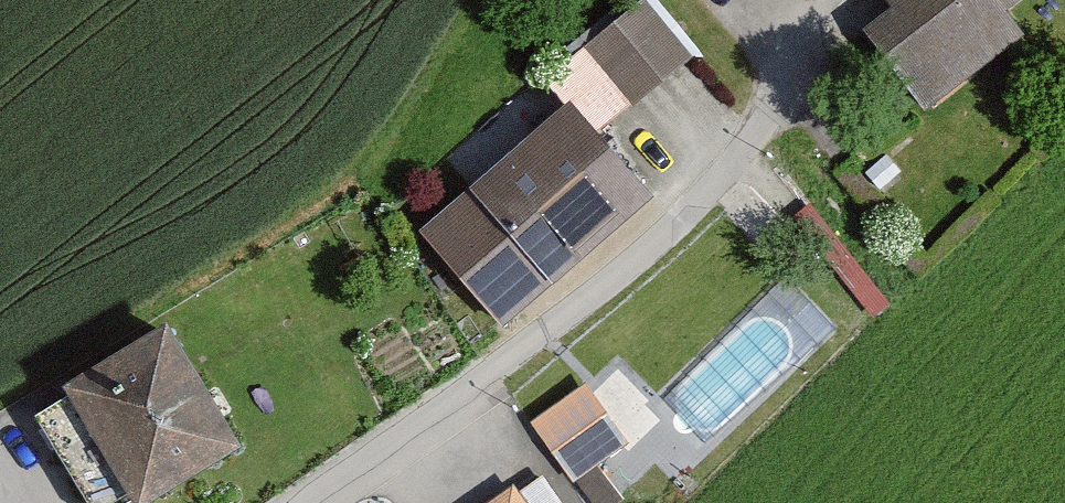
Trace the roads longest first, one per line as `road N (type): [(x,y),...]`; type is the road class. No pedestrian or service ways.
road 1 (residential): [(309,502),(634,235),(718,149),(820,0)]

